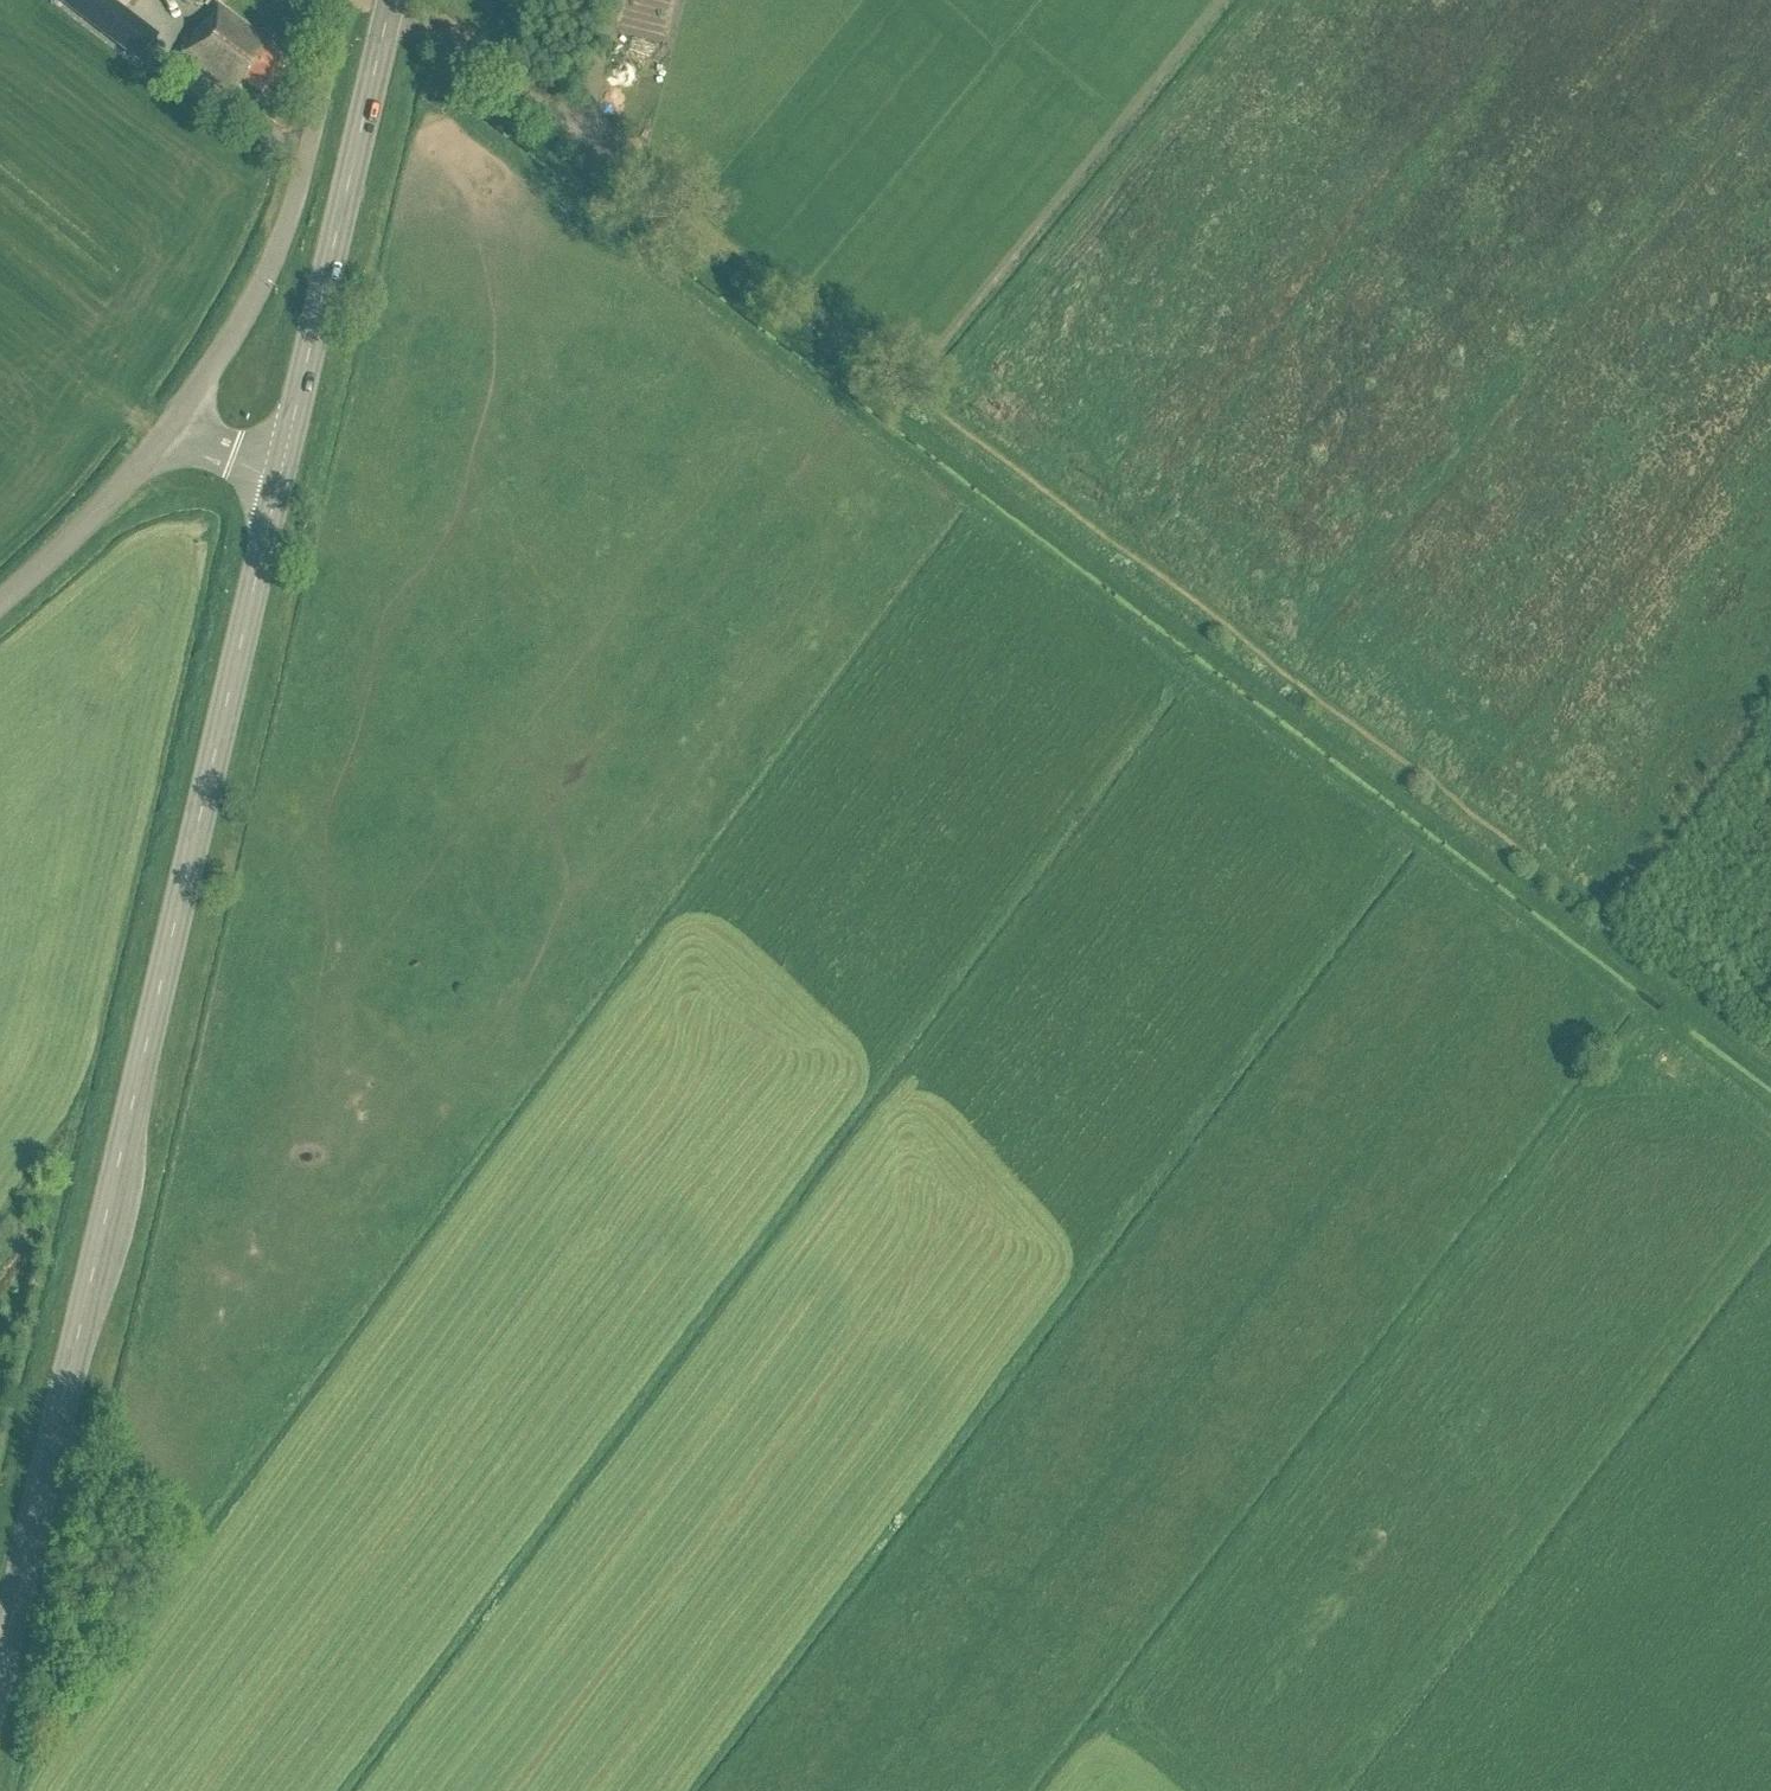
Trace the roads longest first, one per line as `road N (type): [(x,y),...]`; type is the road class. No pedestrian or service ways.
road 1 (track): [(1770,1045),(425,29),(368,0)]
road 2 (secondary): [(0,1677),(280,480)]
road 3 (secondary): [(280,480),(391,0)]
road 4 (unclassified): [(344,0),(293,215),(256,300),(170,428)]
road 5 (unclassified): [(0,599),(83,528),(170,428)]
road 6 (unclassified): [(280,480),(170,428)]

